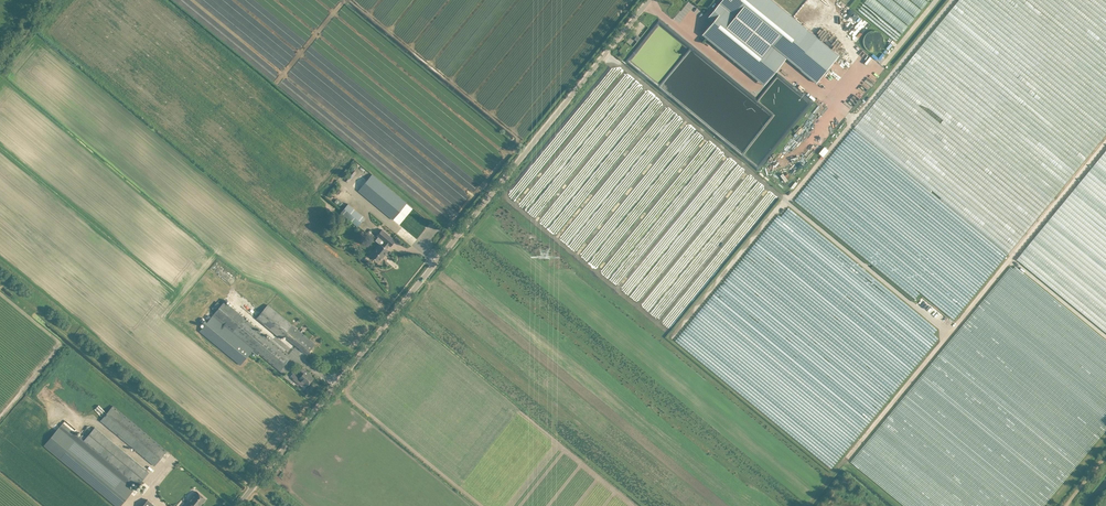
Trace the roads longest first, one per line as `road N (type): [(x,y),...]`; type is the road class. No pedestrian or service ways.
road 1 (unclassified): [(237,505),(650,0)]

